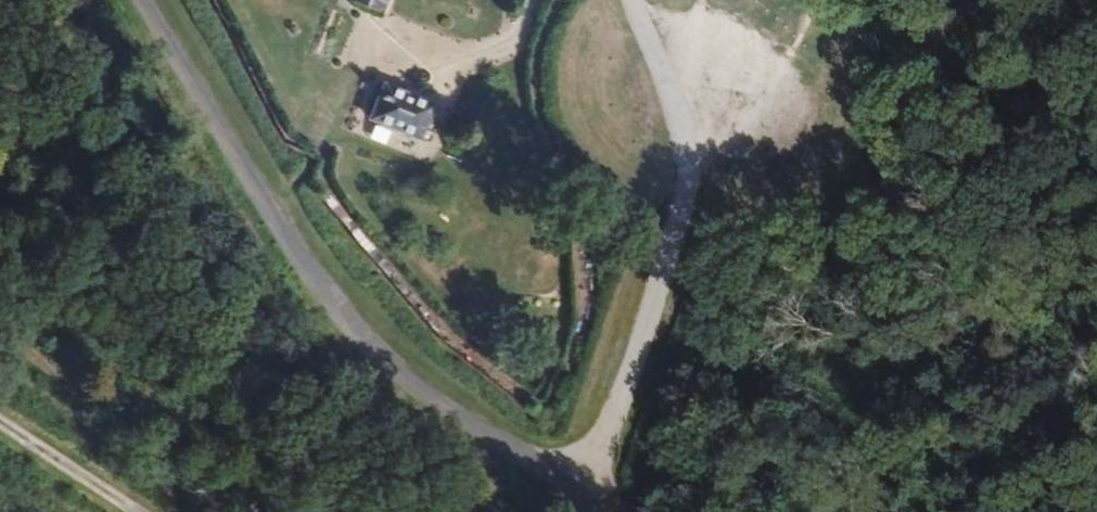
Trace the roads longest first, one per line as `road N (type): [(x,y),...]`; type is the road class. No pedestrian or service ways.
road 1 (unclassified): [(138,0),(345,333),(590,495)]
road 2 (track): [(590,495),(693,158),(678,107)]
road 3 (track): [(0,426),(132,511)]

